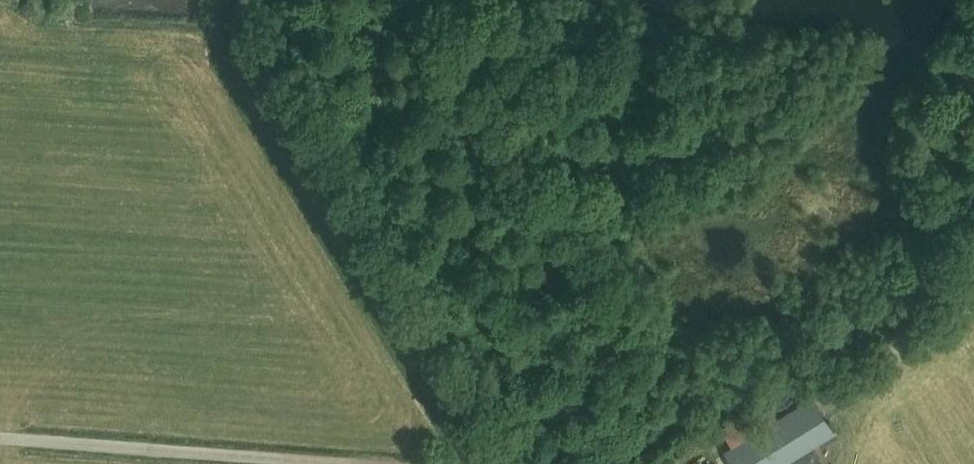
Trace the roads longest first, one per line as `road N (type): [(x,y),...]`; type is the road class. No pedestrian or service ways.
road 1 (track): [(489,463),(241,56),(252,0)]
road 2 (track): [(0,438),(352,463)]

